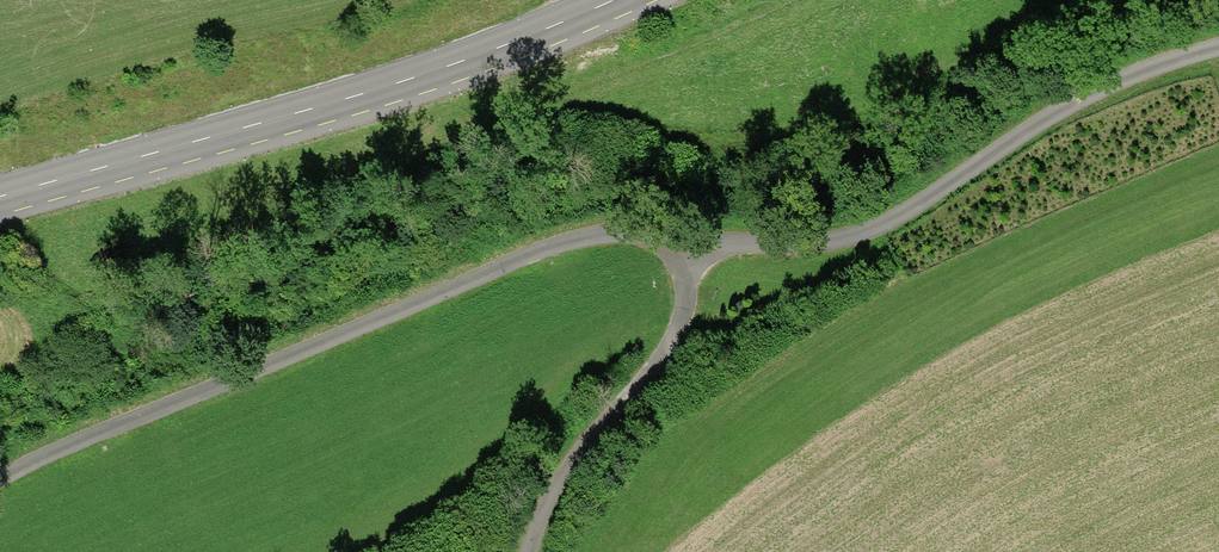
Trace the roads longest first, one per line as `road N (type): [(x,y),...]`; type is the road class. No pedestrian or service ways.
road 1 (unclassified): [(692,245),(634,236),(584,239),(501,263),(0,476)]
road 2 (secondary): [(618,0),(553,31),(309,111),(0,200)]
road 3 (unclassified): [(692,245),(806,244),(866,232),(1103,85),(1218,50)]
road 4 (unclassified): [(526,551),(539,504),(565,460),(654,361),(681,309),(692,245)]

